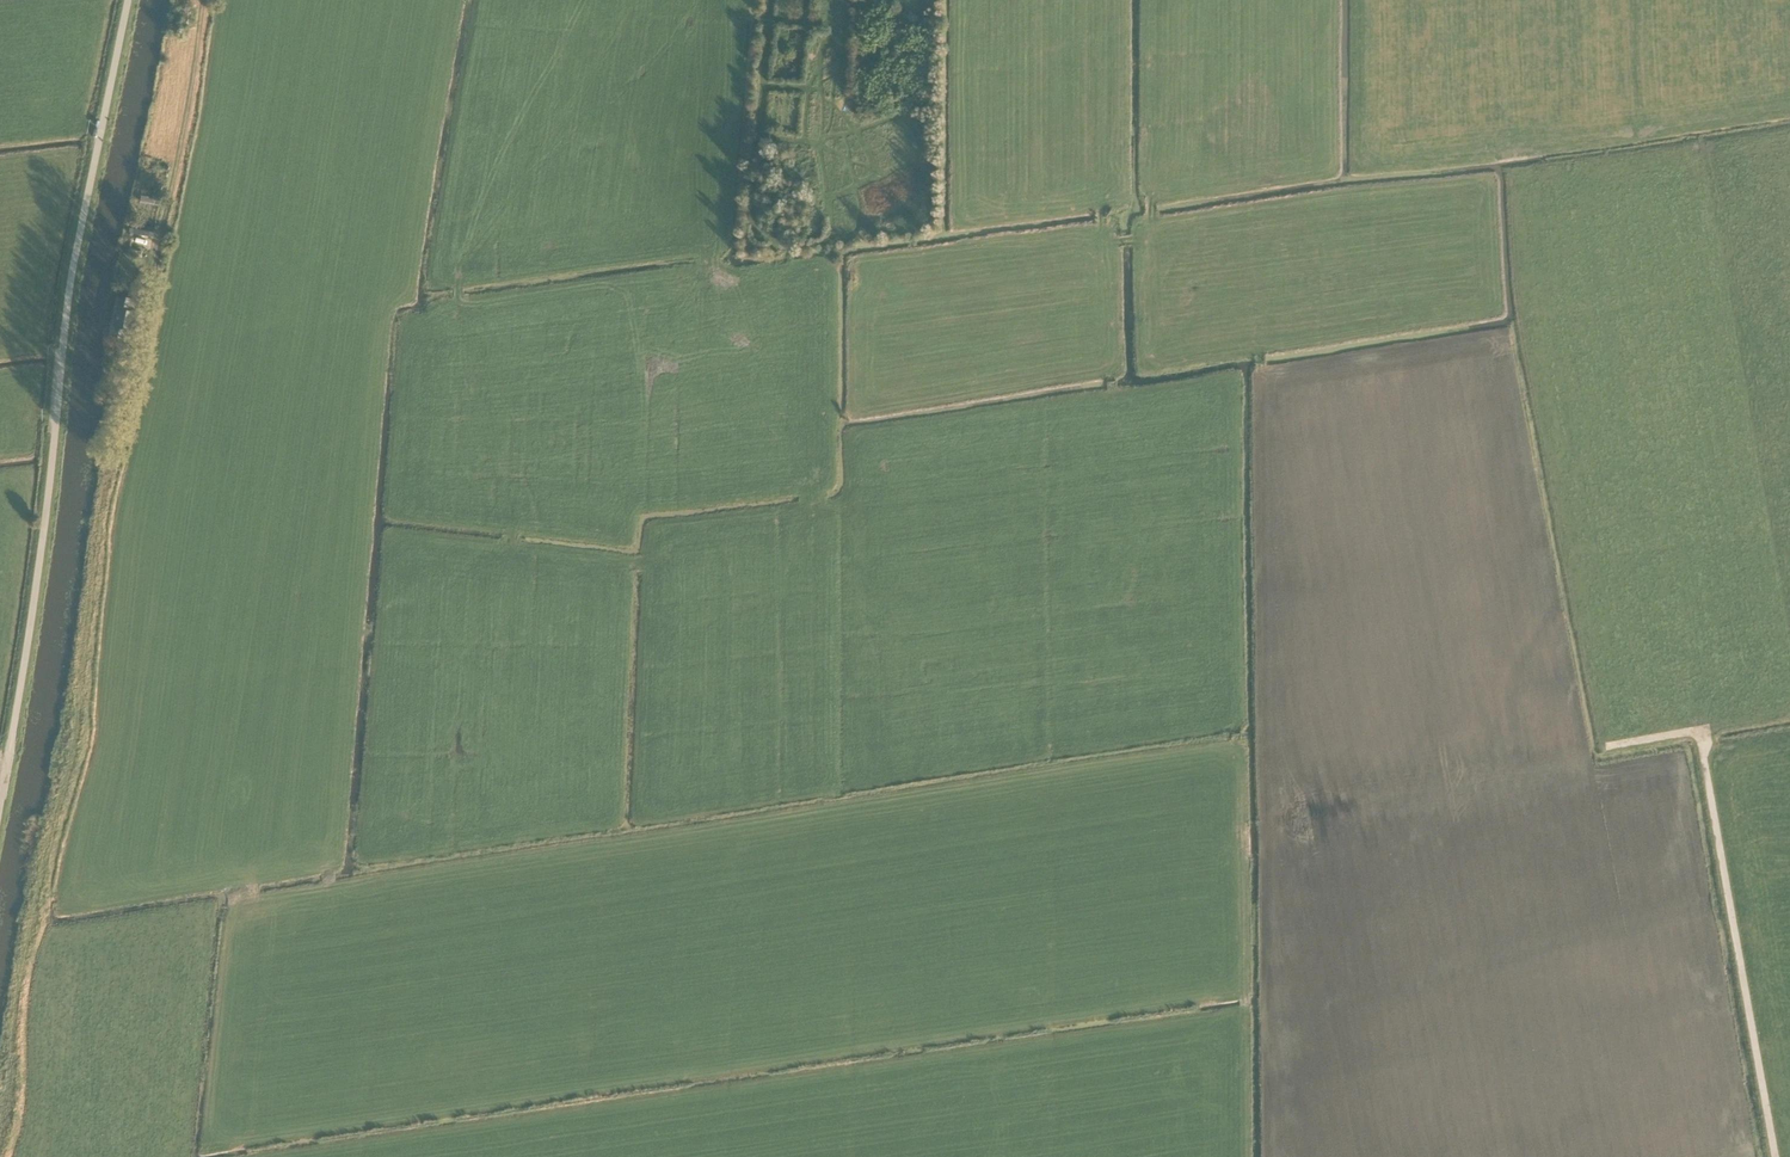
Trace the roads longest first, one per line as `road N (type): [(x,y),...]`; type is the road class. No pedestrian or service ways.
road 1 (track): [(0,1148),(23,965),(69,779),(104,509),(143,336)]
road 2 (unclassified): [(0,806),(18,721),(62,325),(127,0)]
road 3 (track): [(1775,1156),(1698,733),(1609,748)]

